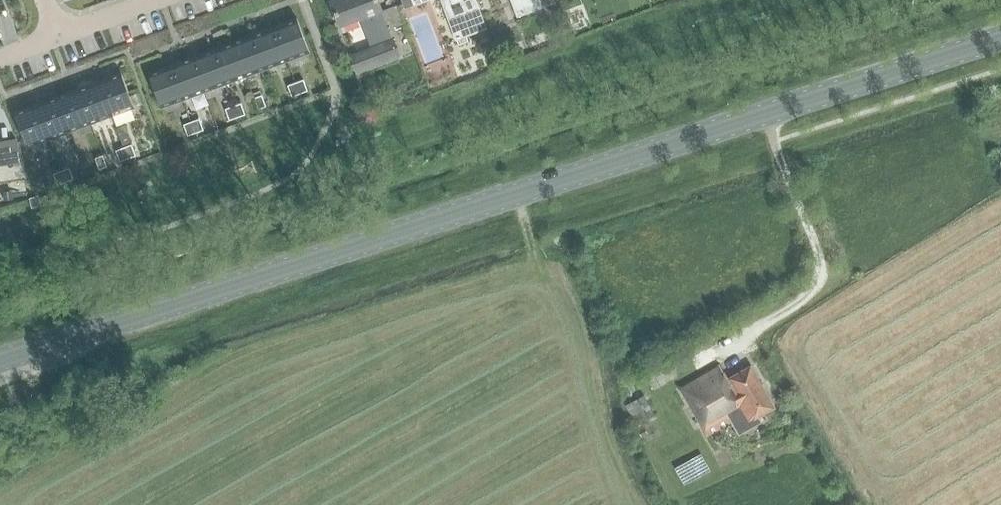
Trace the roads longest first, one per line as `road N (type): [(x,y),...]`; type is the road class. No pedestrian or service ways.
road 1 (secondary): [(0,363),(1000,35)]

